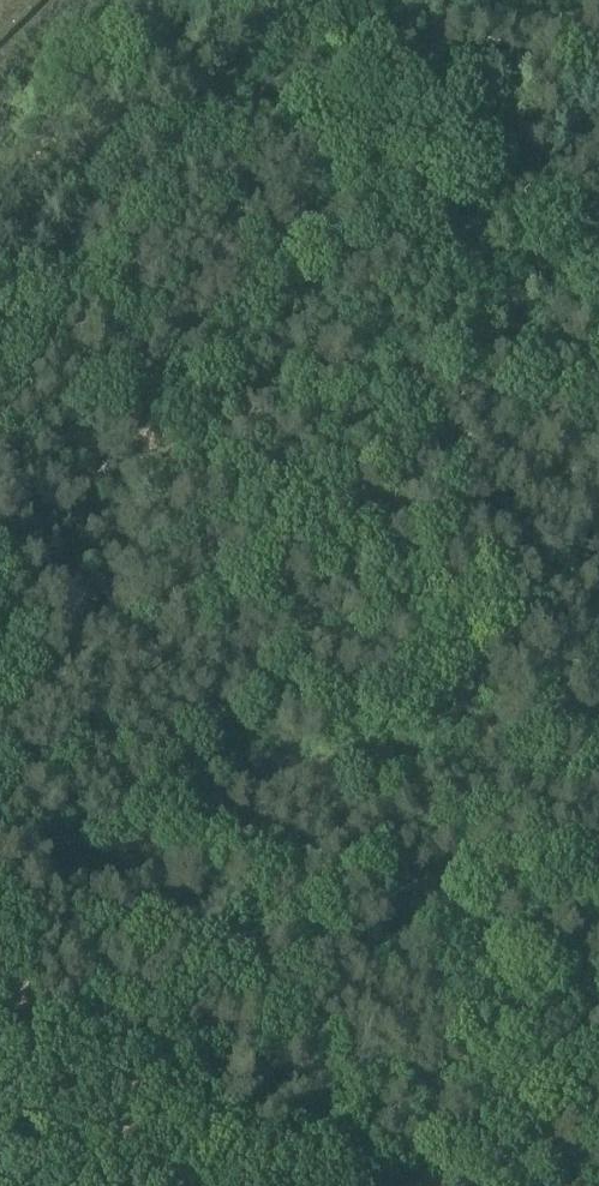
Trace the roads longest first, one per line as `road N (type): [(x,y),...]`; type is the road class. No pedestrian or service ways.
road 1 (track): [(0,339),(51,280),(377,0)]

